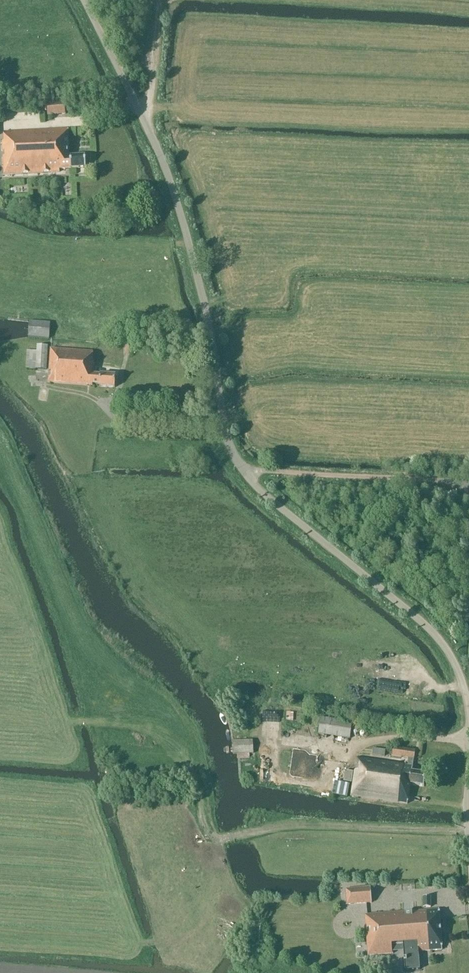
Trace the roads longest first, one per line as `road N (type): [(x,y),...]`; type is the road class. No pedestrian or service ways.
road 1 (unclassified): [(468,707),(456,666),(430,632),(261,492),(234,455),(181,211),(85,0)]
road 2 (track): [(248,474),(468,485)]

